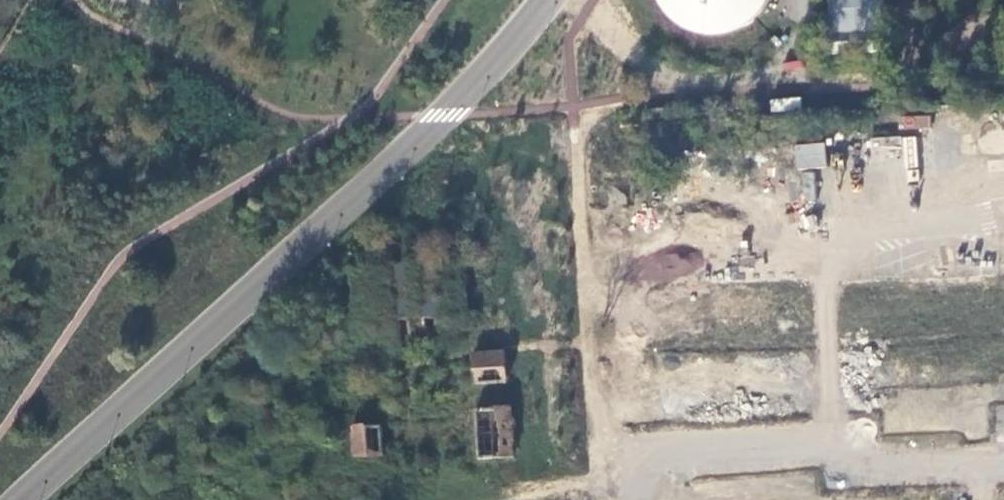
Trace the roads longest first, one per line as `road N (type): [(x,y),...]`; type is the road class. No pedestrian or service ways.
road 1 (residential): [(546,0),(391,167),(23,499)]
road 2 (residential): [(1003,449),(687,455),(663,463),(651,499)]
road 3 (track): [(552,312),(556,499)]

